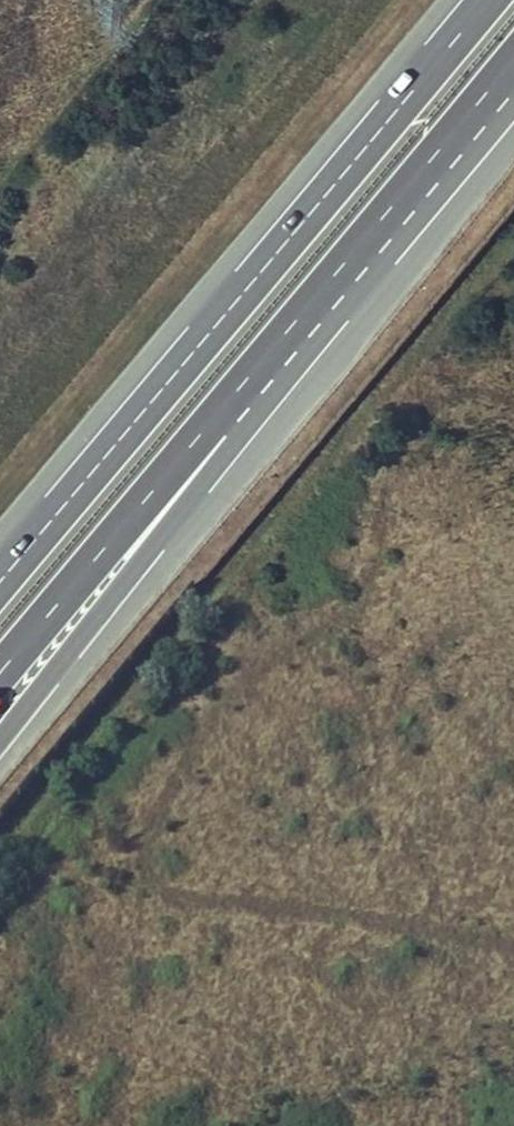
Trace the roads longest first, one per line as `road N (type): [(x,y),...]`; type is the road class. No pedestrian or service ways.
road 1 (motorway): [(488,0),(0,584)]
road 2 (motorway): [(198,436),(513,57)]
road 3 (motorway): [(0,742),(186,508),(198,436)]
road 4 (motorway): [(0,672),(198,436)]

